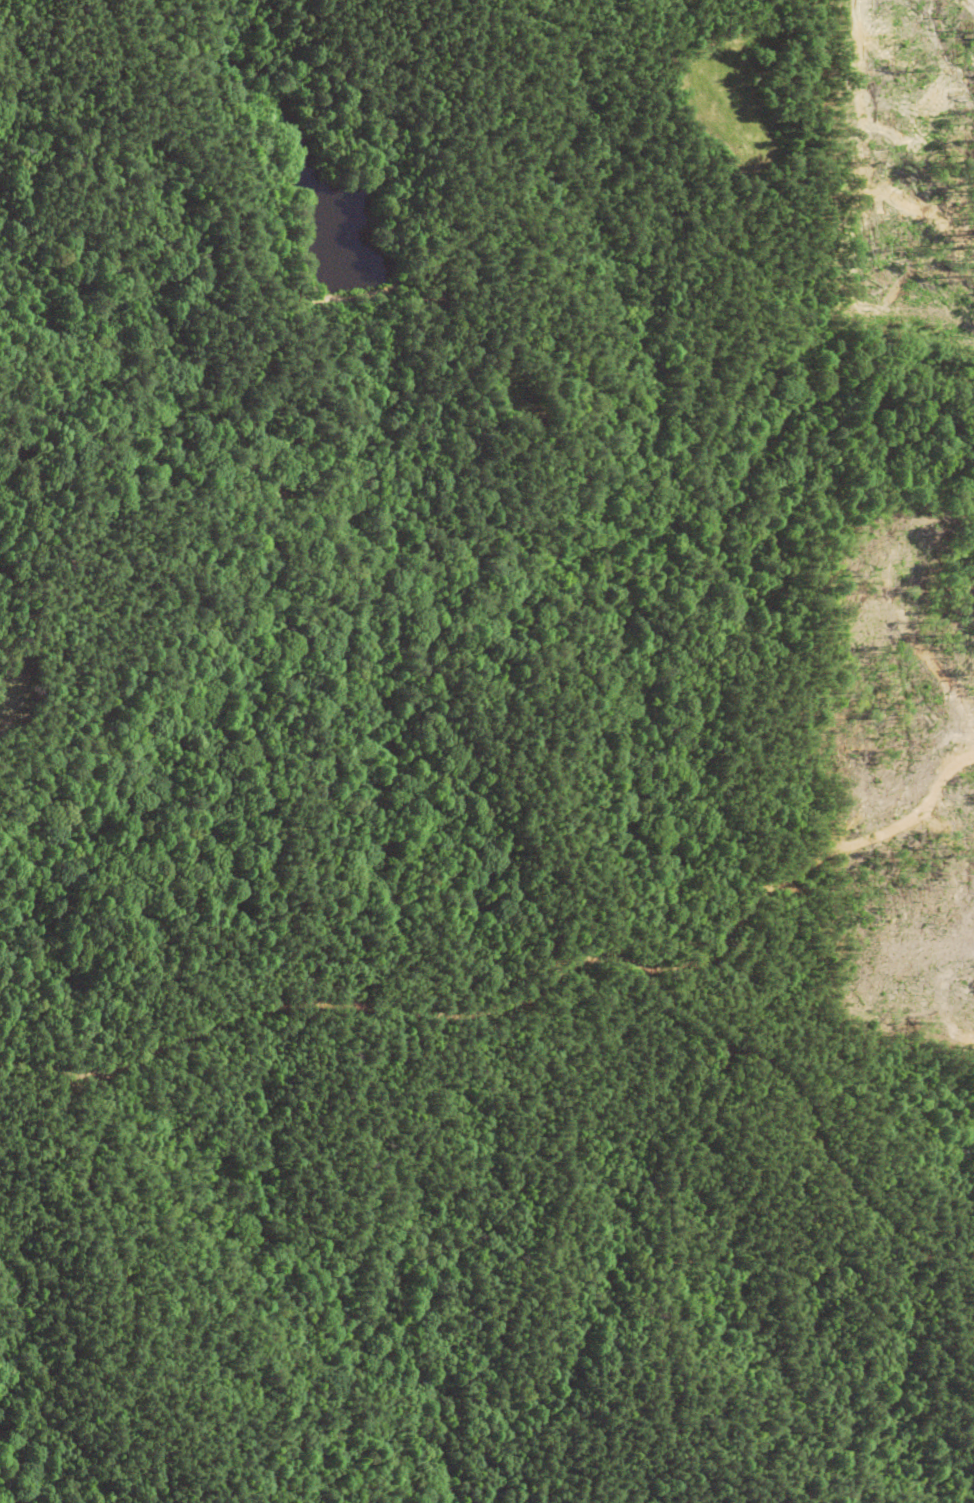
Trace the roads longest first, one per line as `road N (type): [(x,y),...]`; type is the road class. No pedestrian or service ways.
road 1 (residential): [(0,1037),(117,1075),(325,1012),(424,1003),(537,1012),(625,977),(802,1043)]

